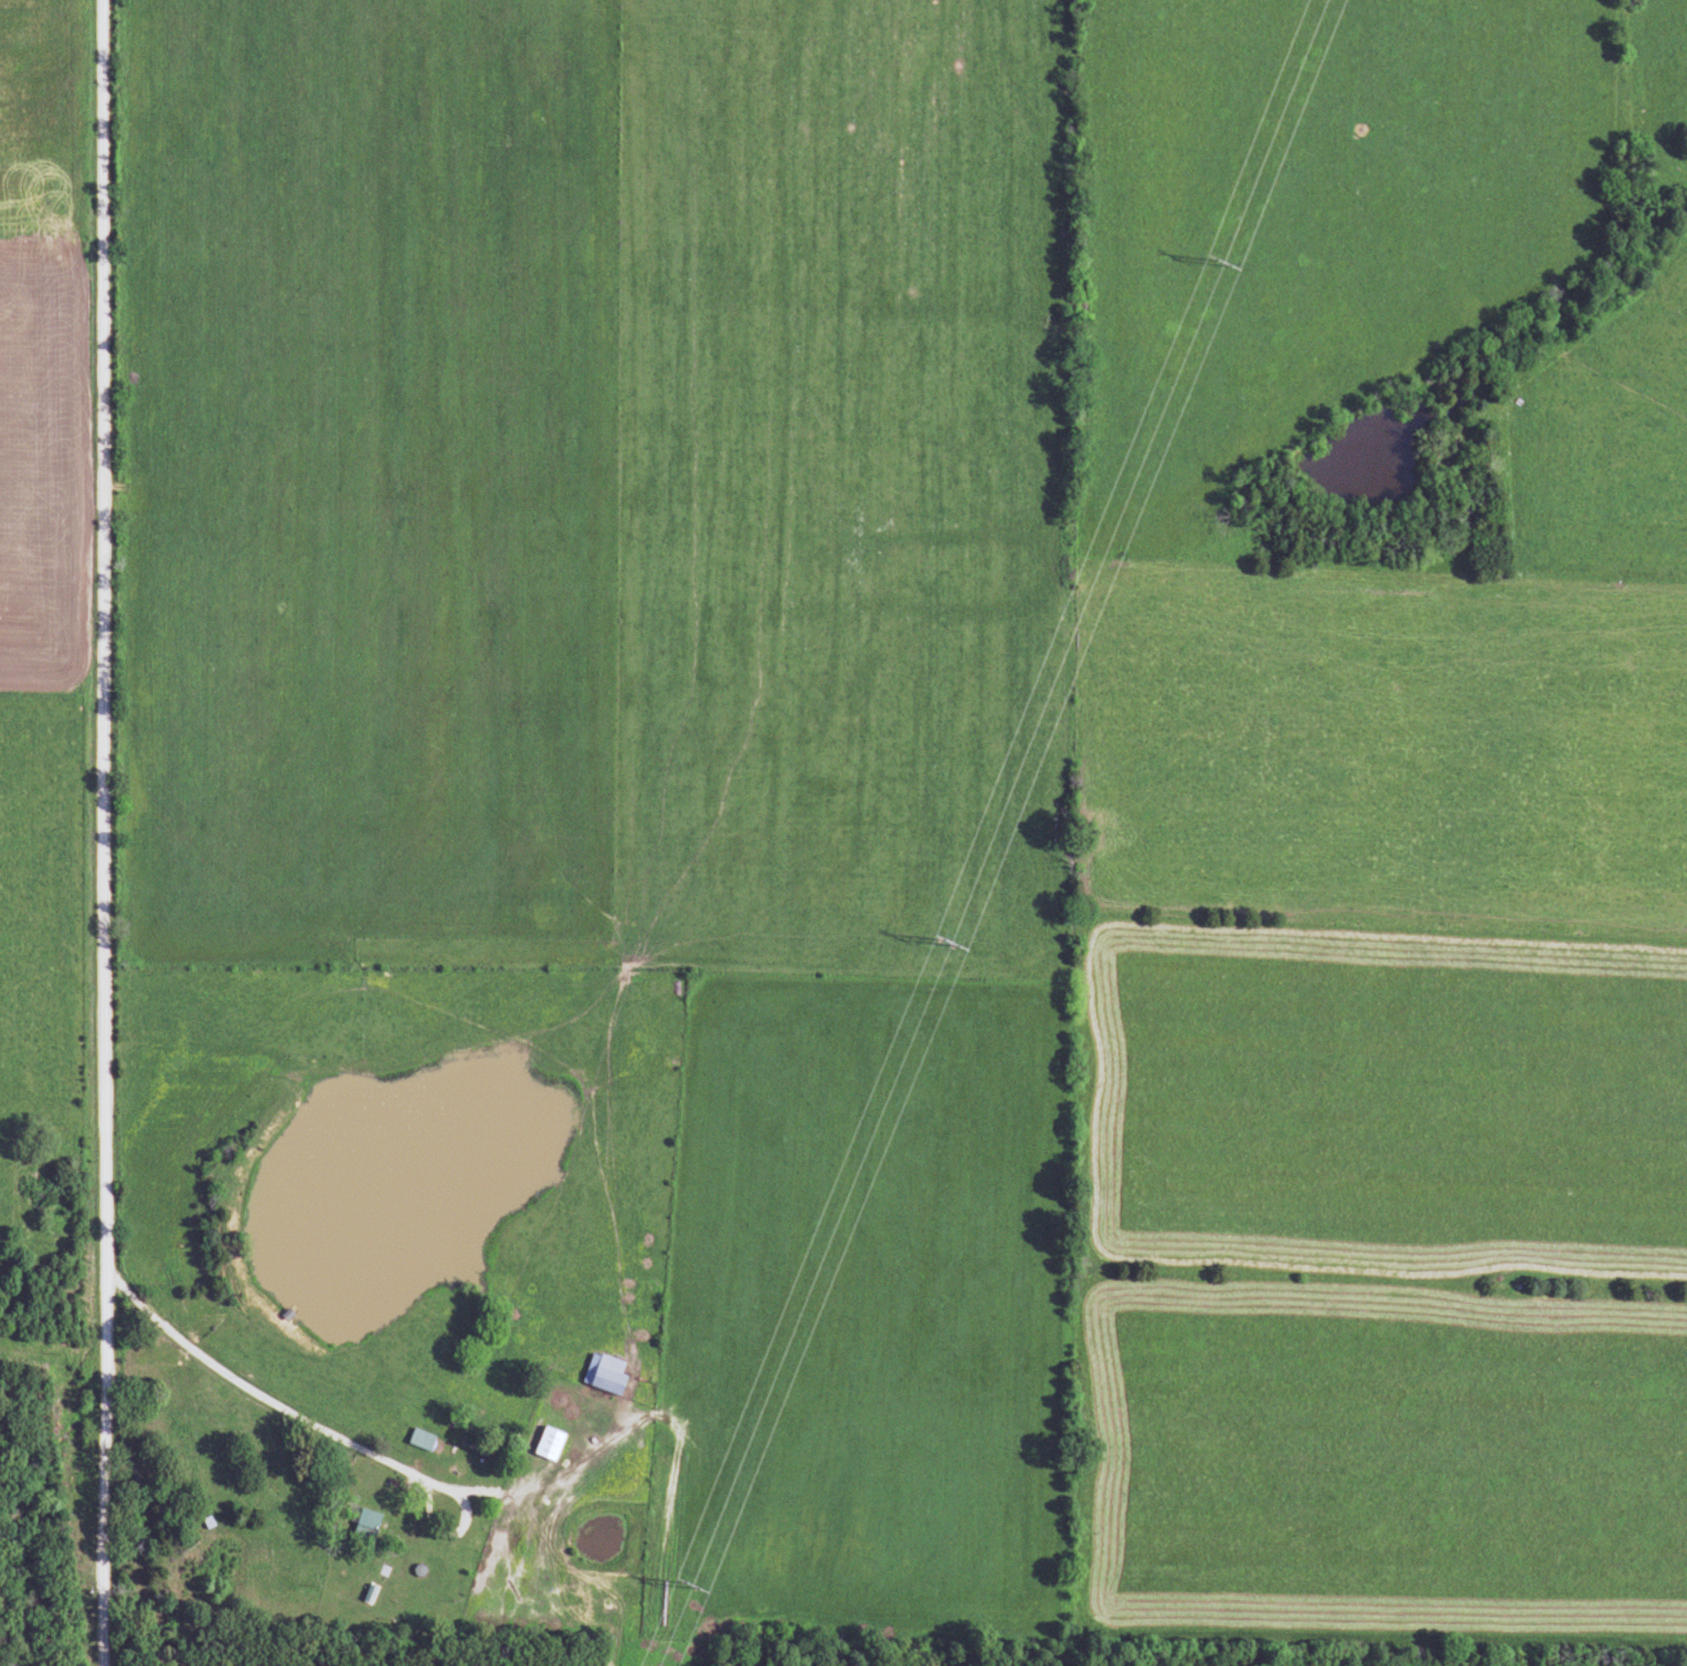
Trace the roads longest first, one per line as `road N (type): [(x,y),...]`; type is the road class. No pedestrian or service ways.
road 1 (residential): [(104,1665),(104,0)]

